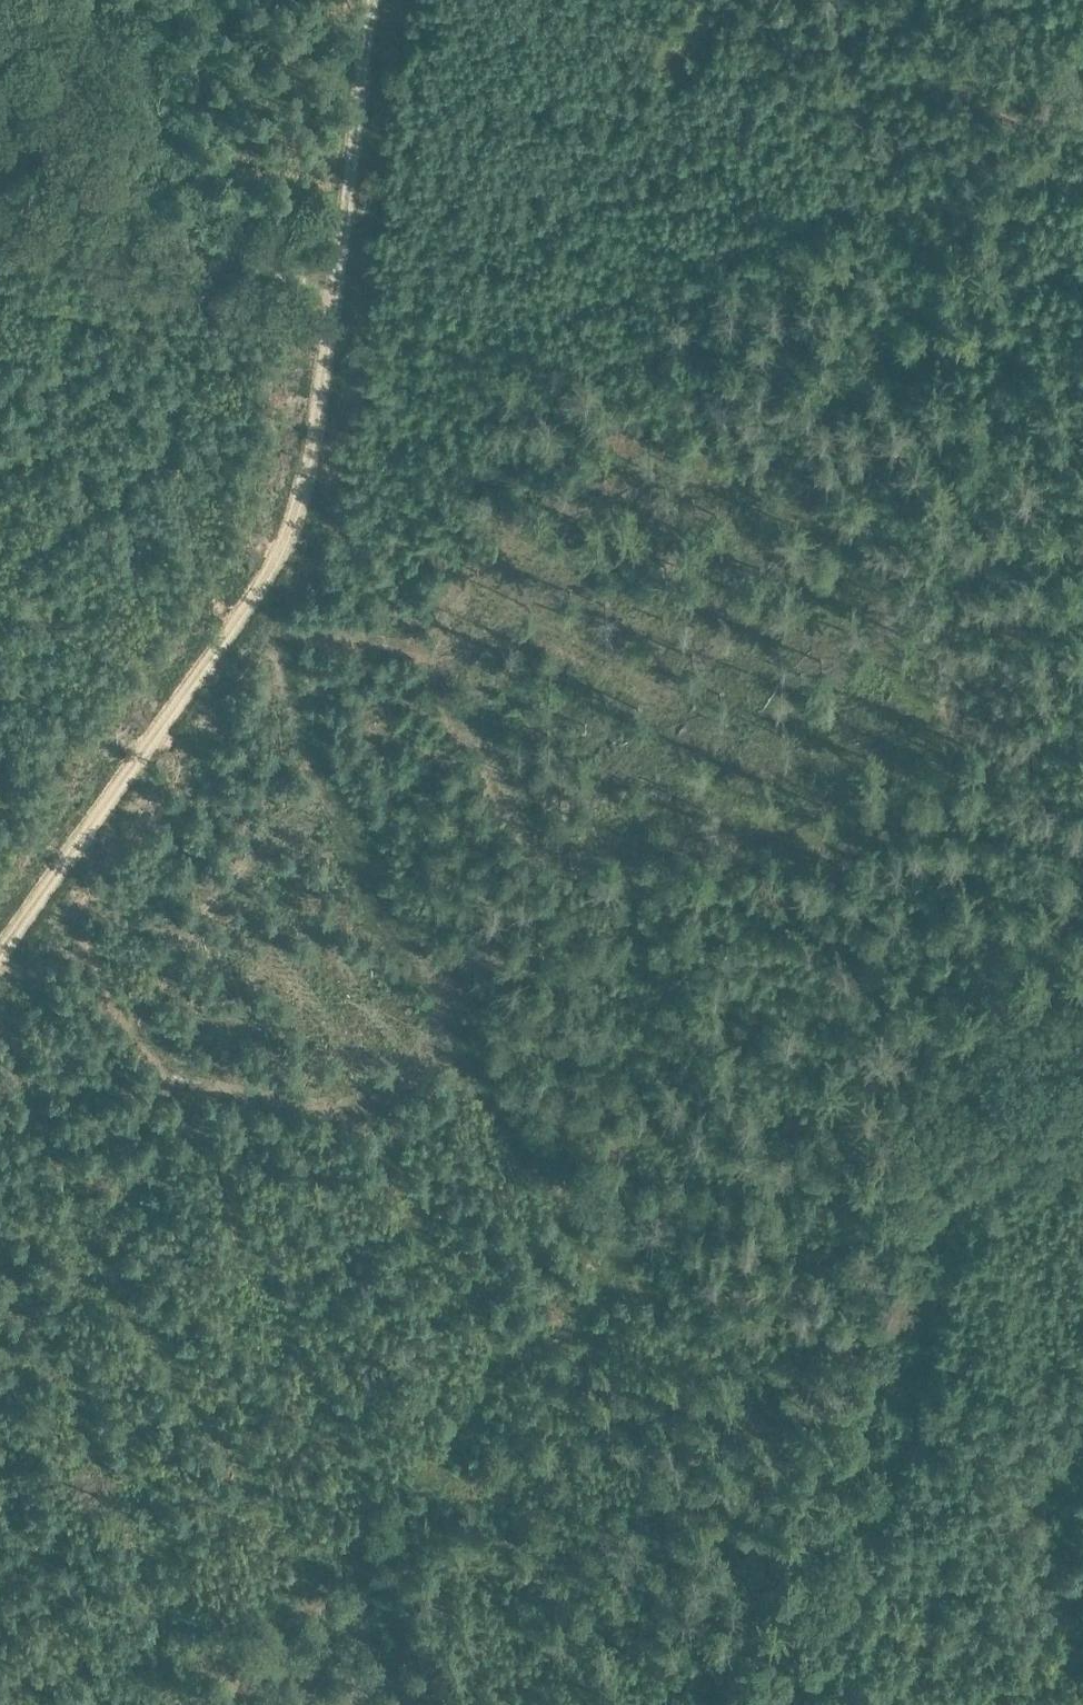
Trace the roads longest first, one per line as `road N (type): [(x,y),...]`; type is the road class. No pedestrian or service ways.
road 1 (track): [(0,955),(251,603),(285,544),(317,423),(335,284)]
road 2 (track): [(335,284),(372,0)]

